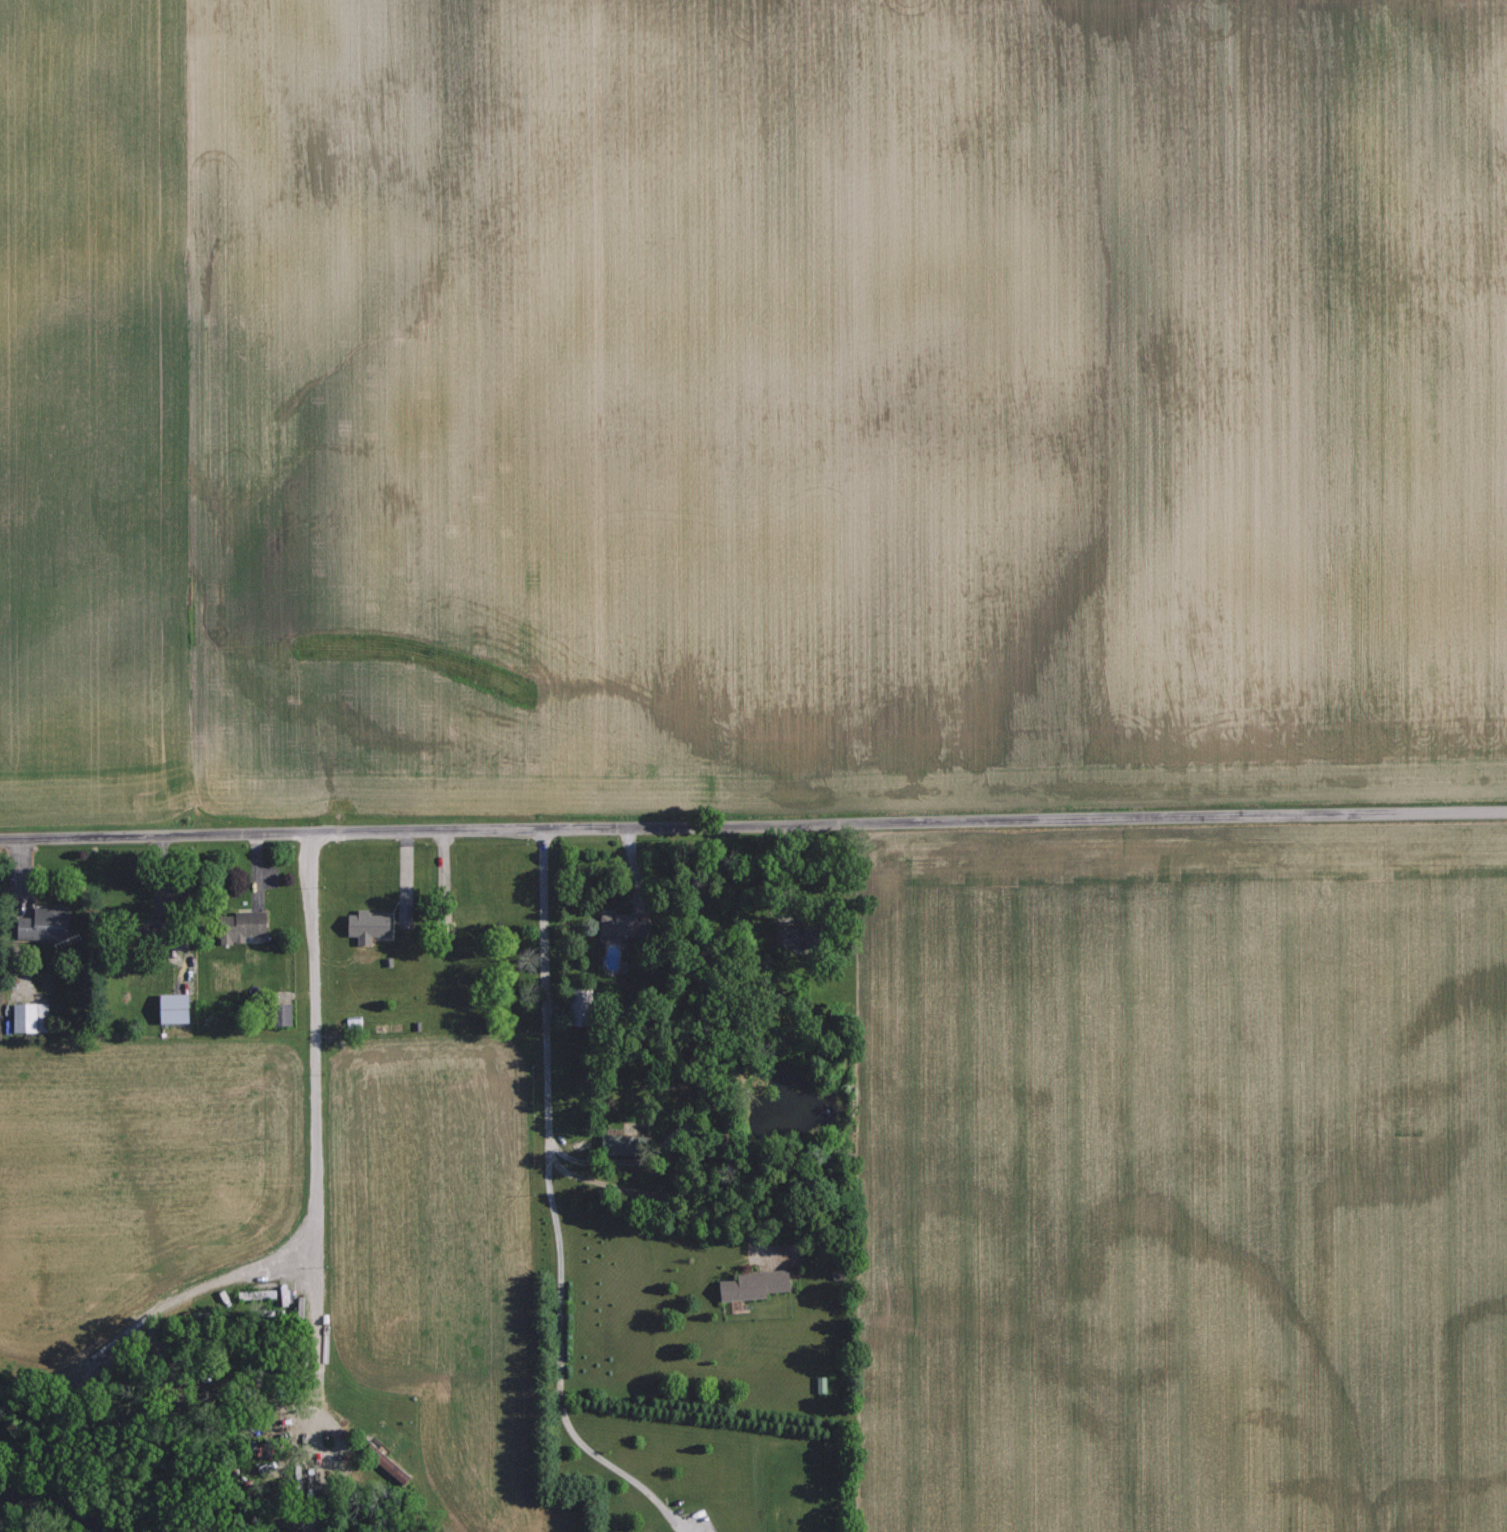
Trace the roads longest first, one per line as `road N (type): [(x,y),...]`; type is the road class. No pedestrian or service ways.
road 1 (residential): [(0,837),(1506,811)]

